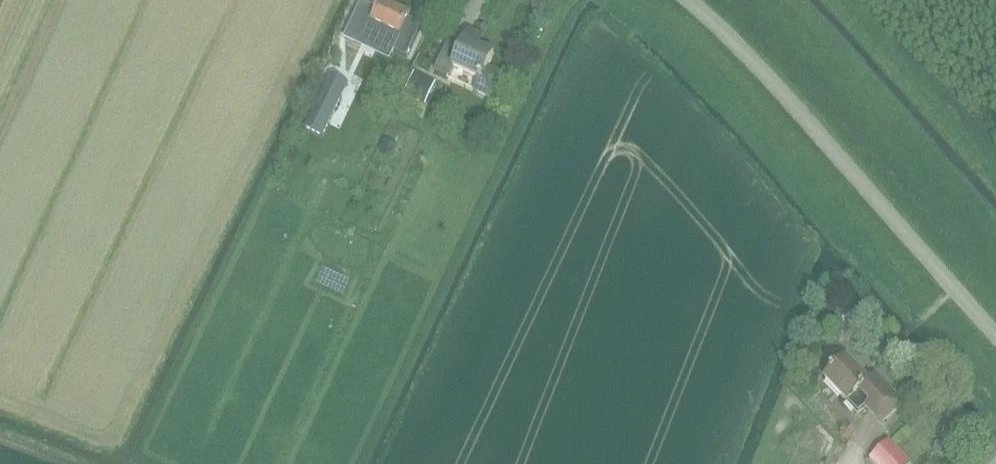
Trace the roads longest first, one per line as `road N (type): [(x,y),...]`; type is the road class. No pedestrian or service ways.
road 1 (unclassified): [(995,343),(687,0)]

